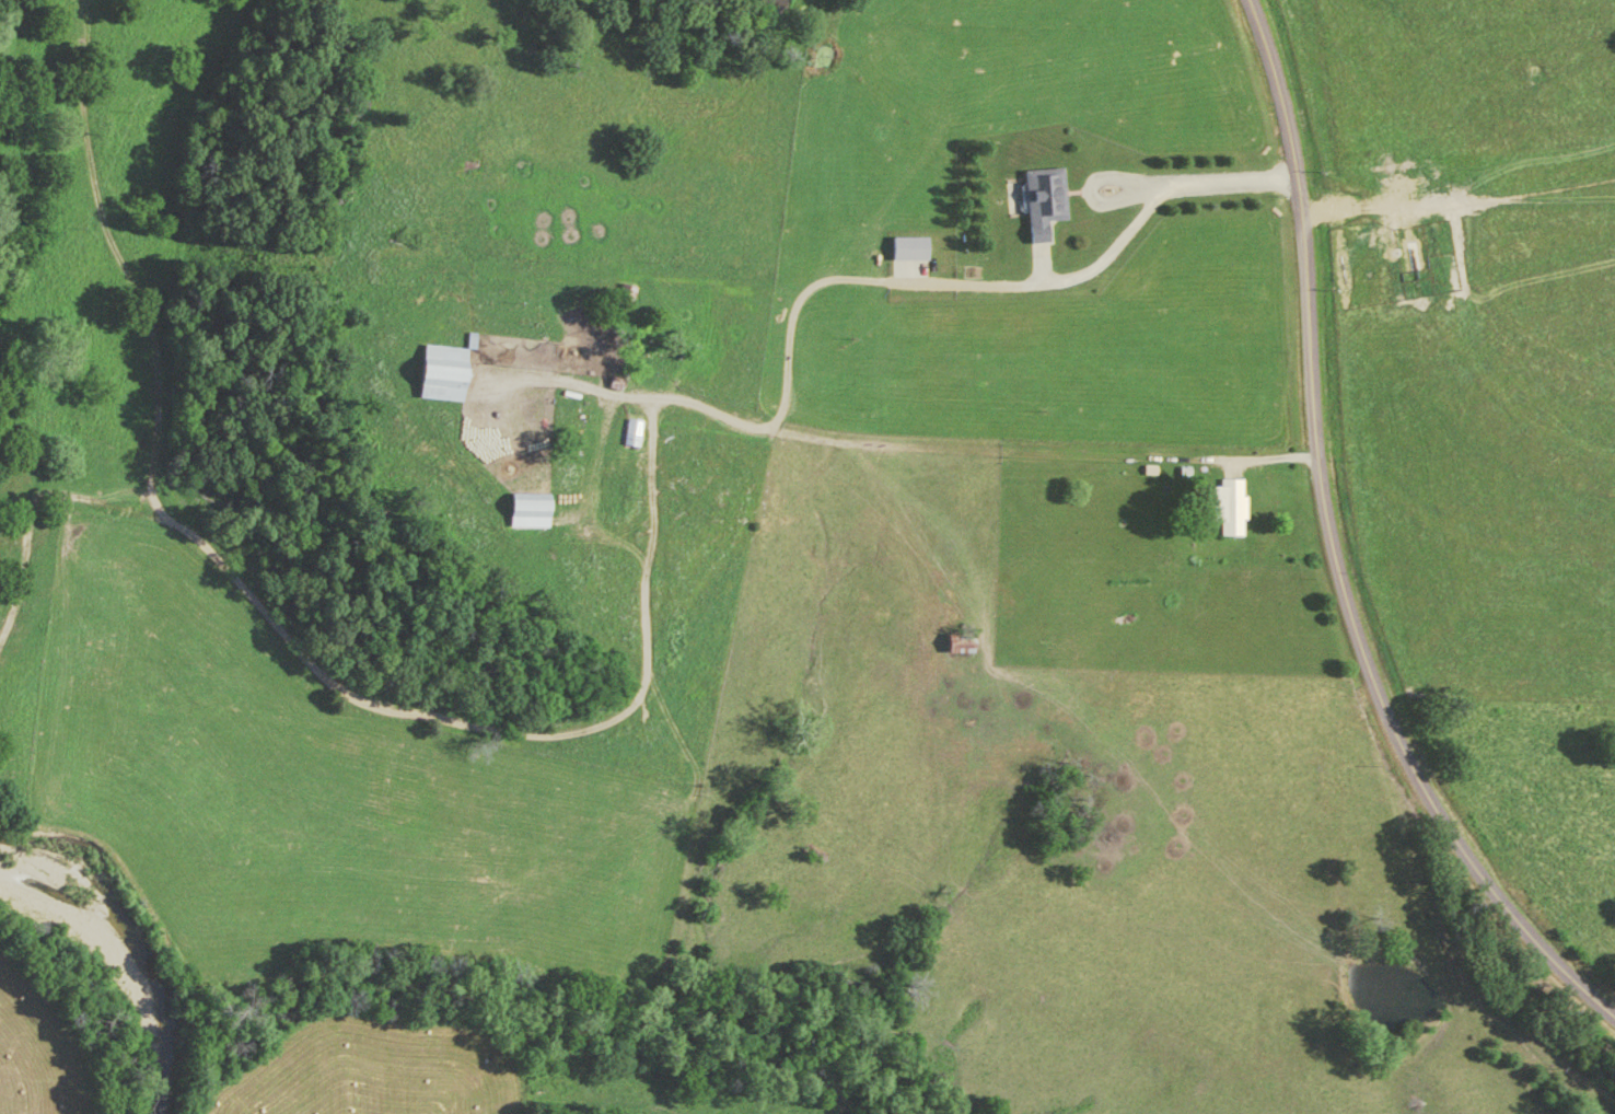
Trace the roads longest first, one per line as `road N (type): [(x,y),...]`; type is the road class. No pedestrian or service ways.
road 1 (residential): [(0,496),(50,488),(149,512),(204,545),(323,678),(373,708),(563,740),(631,715),(647,698),(661,512),(659,405),(682,402),(760,429),(778,427),(809,292),(851,283),(1033,290),(1096,276),(1174,187),(1300,182)]
road 2 (tertiary): [(1614,1016),(1517,916),(1442,815),(1355,628),(1324,481),(1311,242),(1296,150),(1251,0)]
road 3 (residential): [(73,0),(100,217),(140,290),(155,361),(149,512)]

